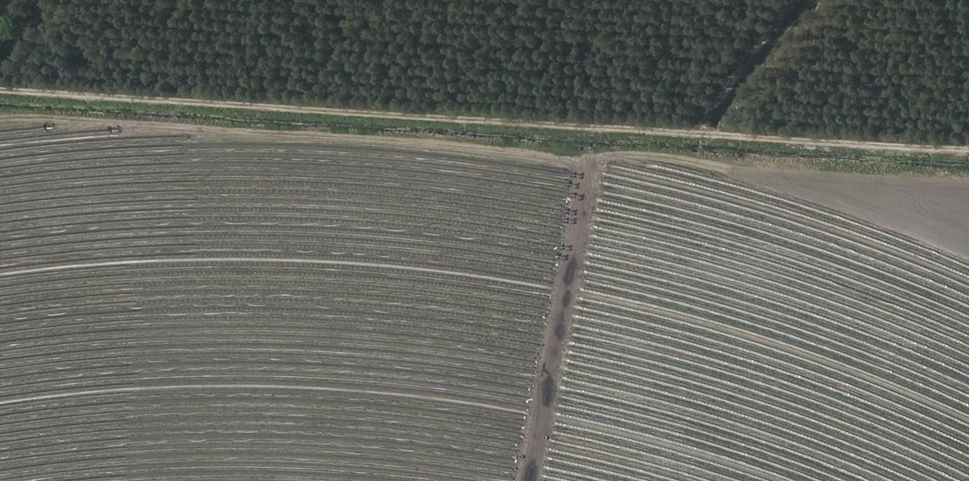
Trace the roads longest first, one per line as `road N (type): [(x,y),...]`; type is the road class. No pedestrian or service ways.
road 1 (track): [(968,147),(0,87)]
road 2 (track): [(185,480),(187,145),(0,130)]
road 3 (track): [(815,0),(716,133)]

